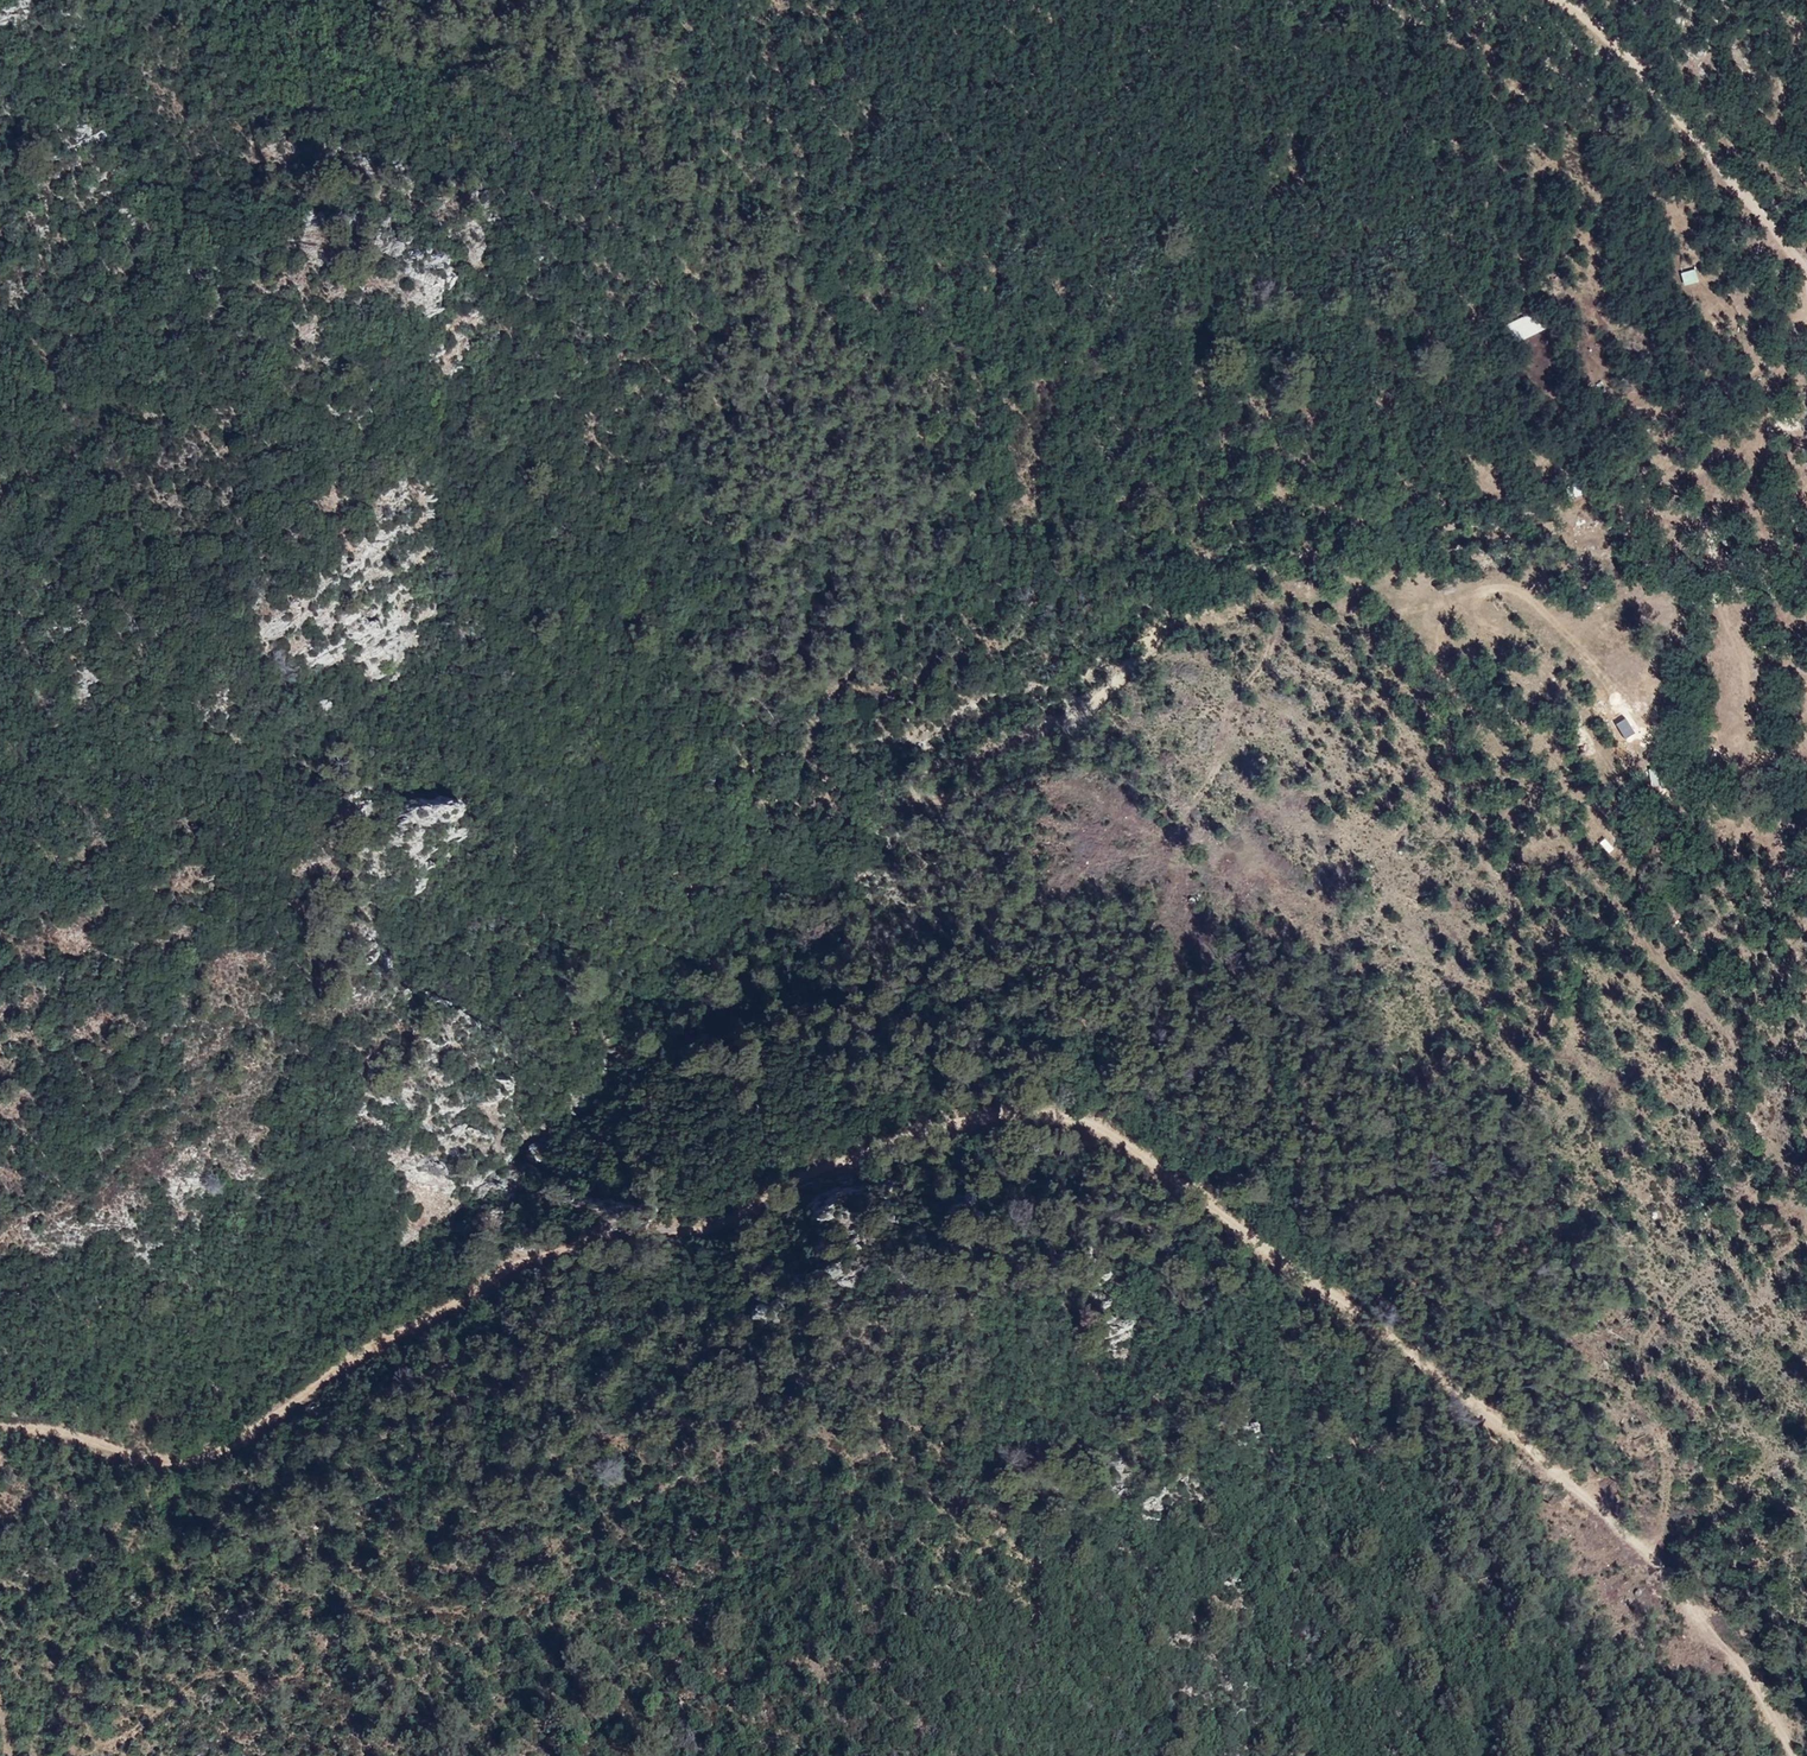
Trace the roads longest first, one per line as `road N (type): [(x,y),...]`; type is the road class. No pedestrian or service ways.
road 1 (track): [(0,1431),(136,1456),(224,1439),(283,1409),(383,1338),(546,1253),(705,1224),(905,1134),(973,1111),(1031,1108),(1071,1117),(1137,1151),(1498,1420),(1609,1517),(1693,1609),(1746,1676),(1792,1755)]
road 2 (track): [(1806,270),(1563,0)]

